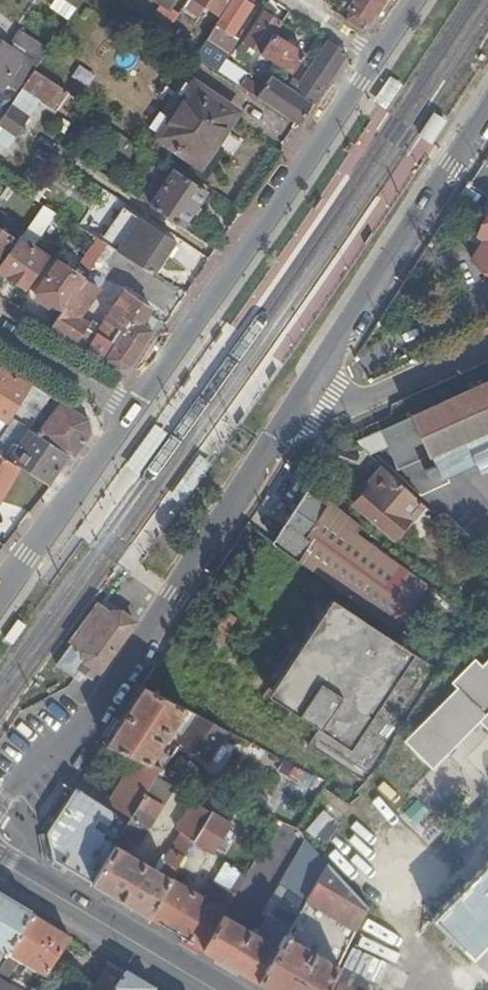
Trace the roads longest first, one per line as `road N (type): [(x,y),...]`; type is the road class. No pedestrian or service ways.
road 1 (residential): [(0,804),(25,770),(94,710),(308,382)]
road 2 (residential): [(376,58),(134,412)]
road 3 (residential): [(308,382),(487,103)]
road 4 (secondary): [(213,989),(0,856)]
road 5 (residential): [(134,412),(0,595)]
road 6 (residential): [(487,346),(374,397),(333,397),(308,382)]
road 7 (residential): [(0,332),(134,412)]

